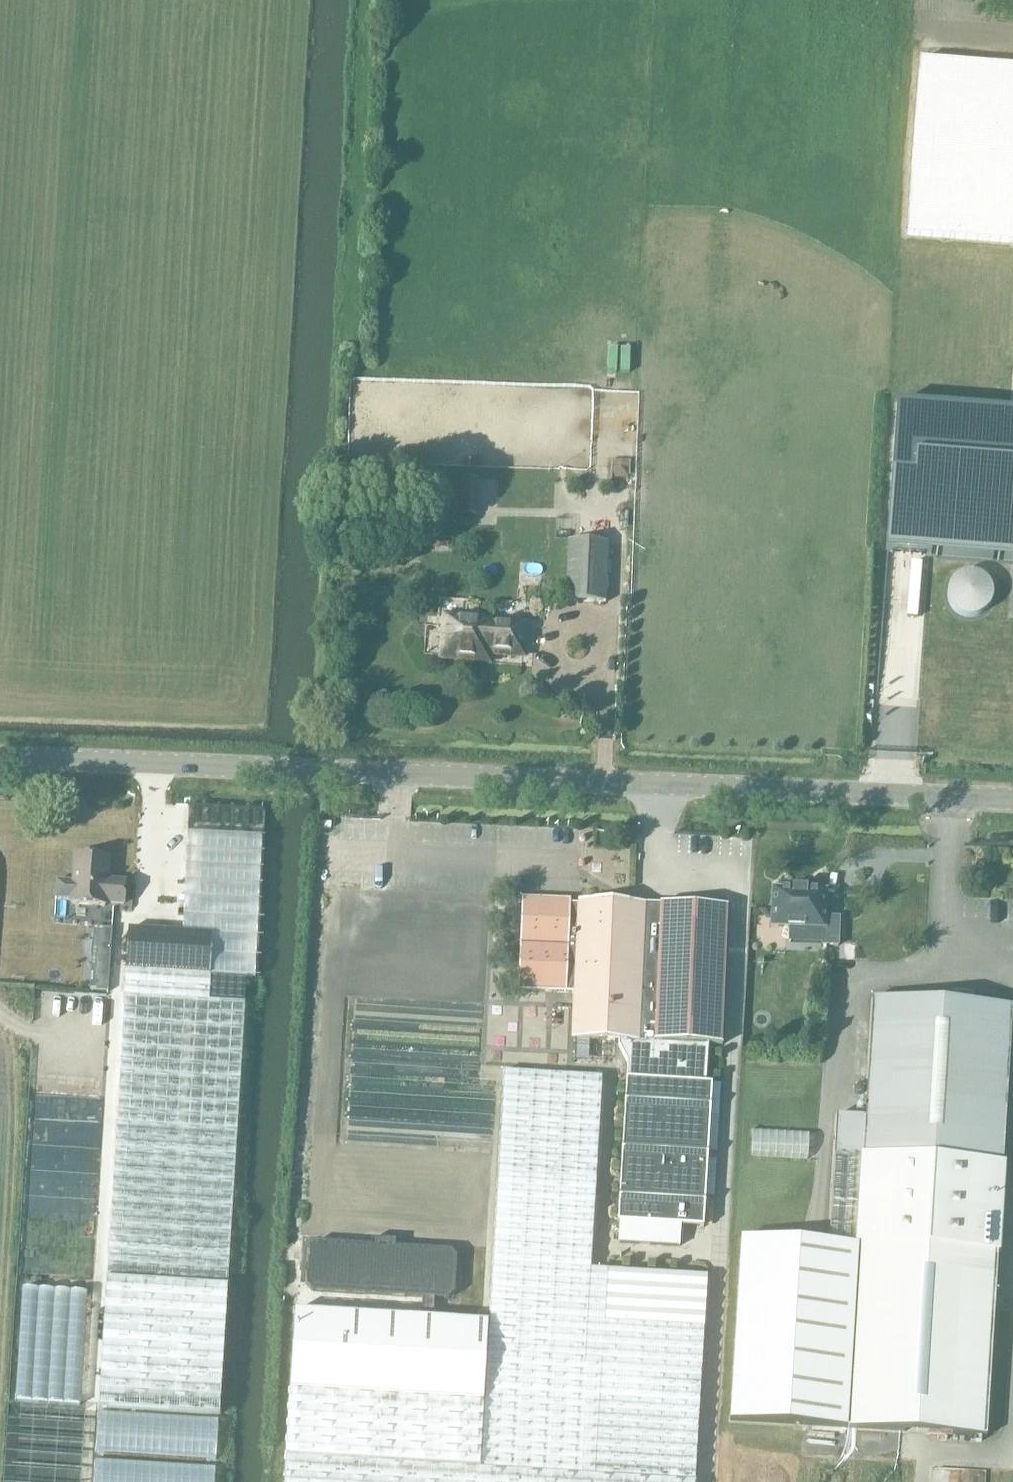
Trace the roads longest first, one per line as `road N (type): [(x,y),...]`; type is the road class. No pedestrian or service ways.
road 1 (tertiary): [(0,758),(1012,805)]

